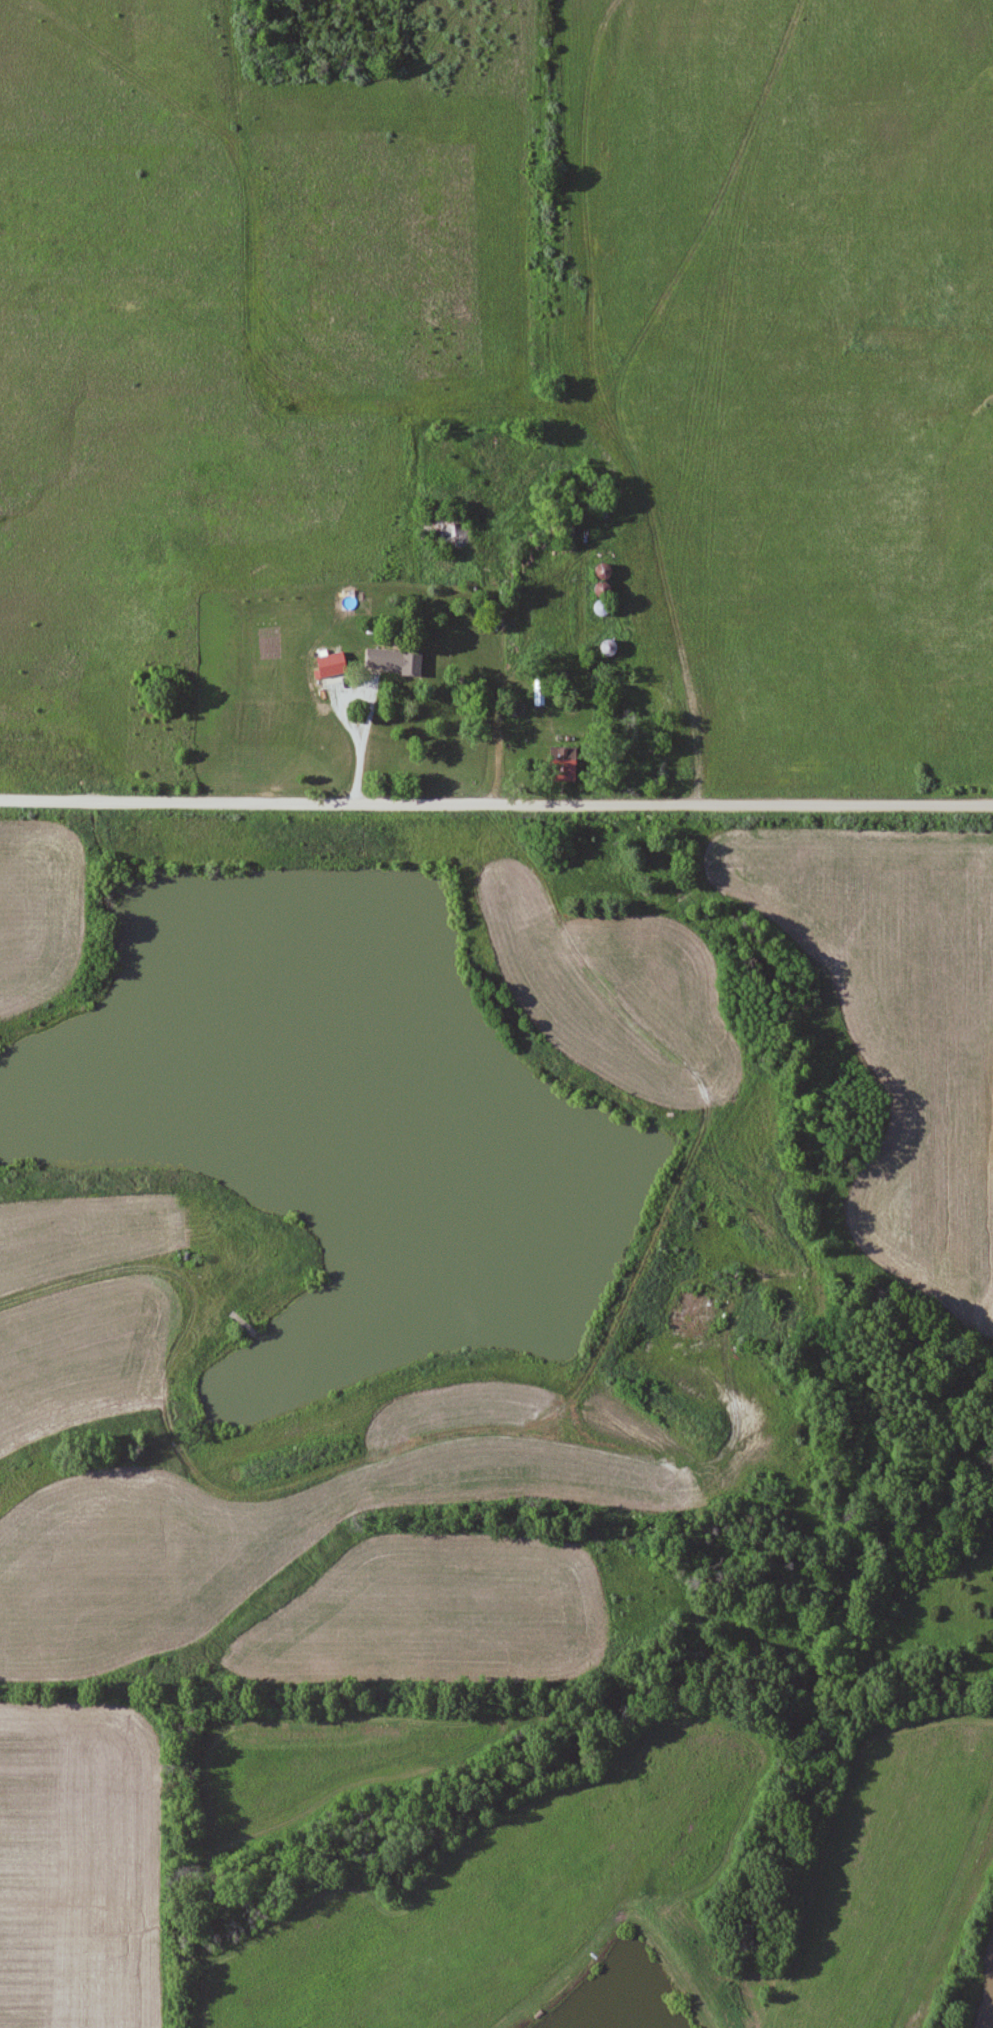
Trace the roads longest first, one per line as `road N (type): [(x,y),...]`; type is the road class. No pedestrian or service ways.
road 1 (residential): [(992,802),(0,802)]

